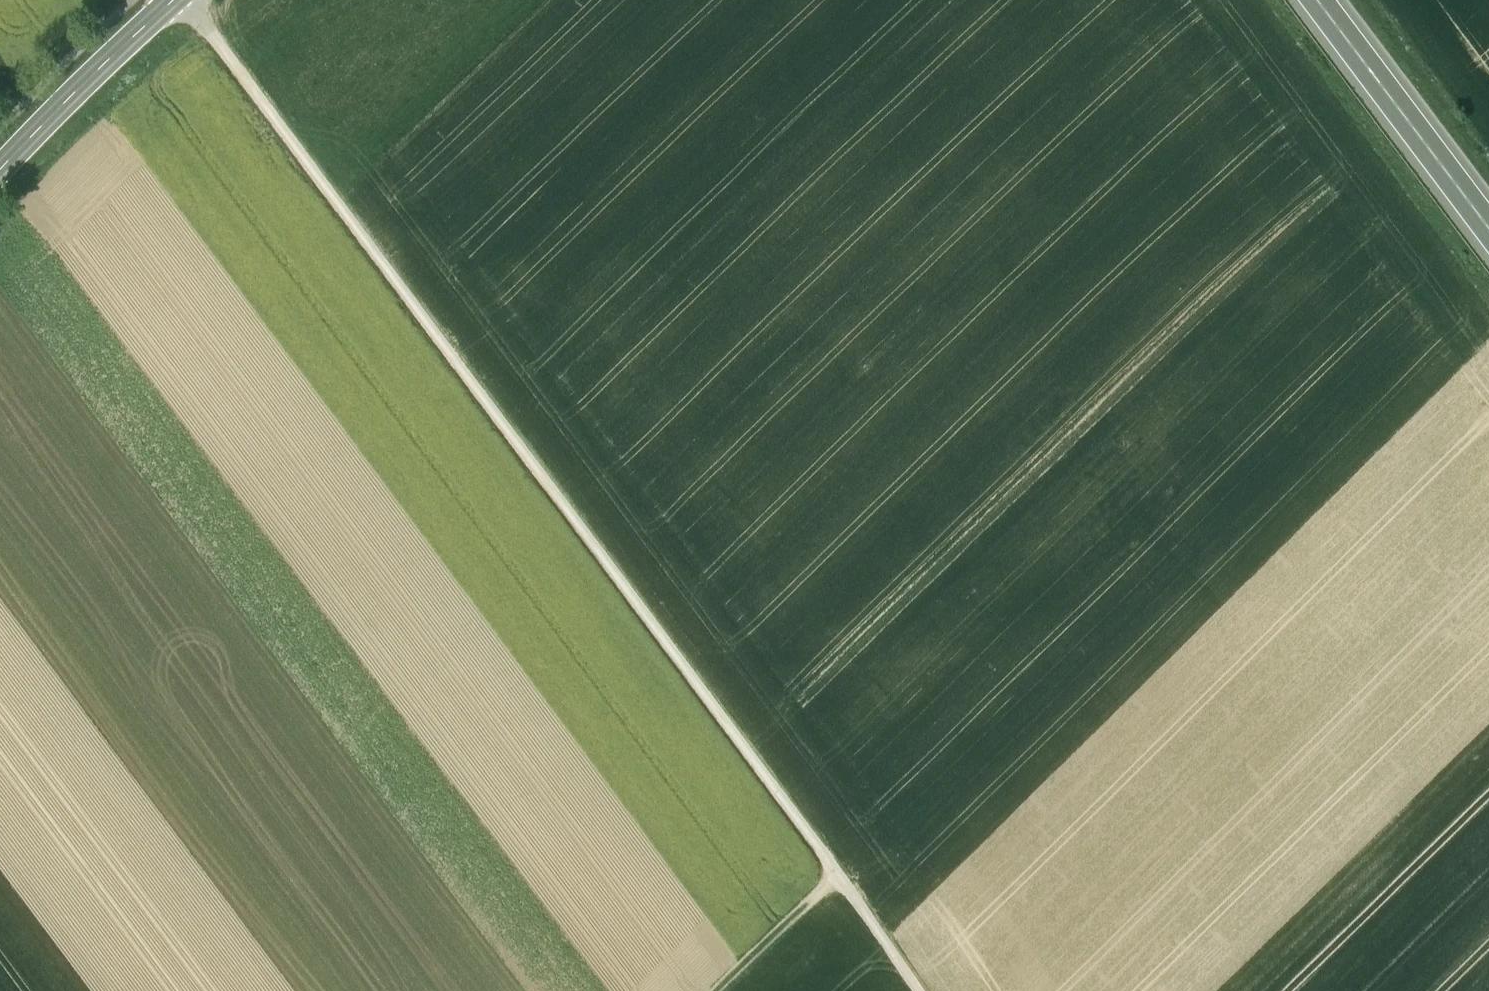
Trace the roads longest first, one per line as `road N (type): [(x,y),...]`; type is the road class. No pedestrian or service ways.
road 1 (track): [(915,990),(182,0)]
road 2 (primary): [(1488,219),(1325,0)]
road 3 (tertiary): [(0,172),(174,0)]
road 4 (track): [(720,990),(837,878)]

